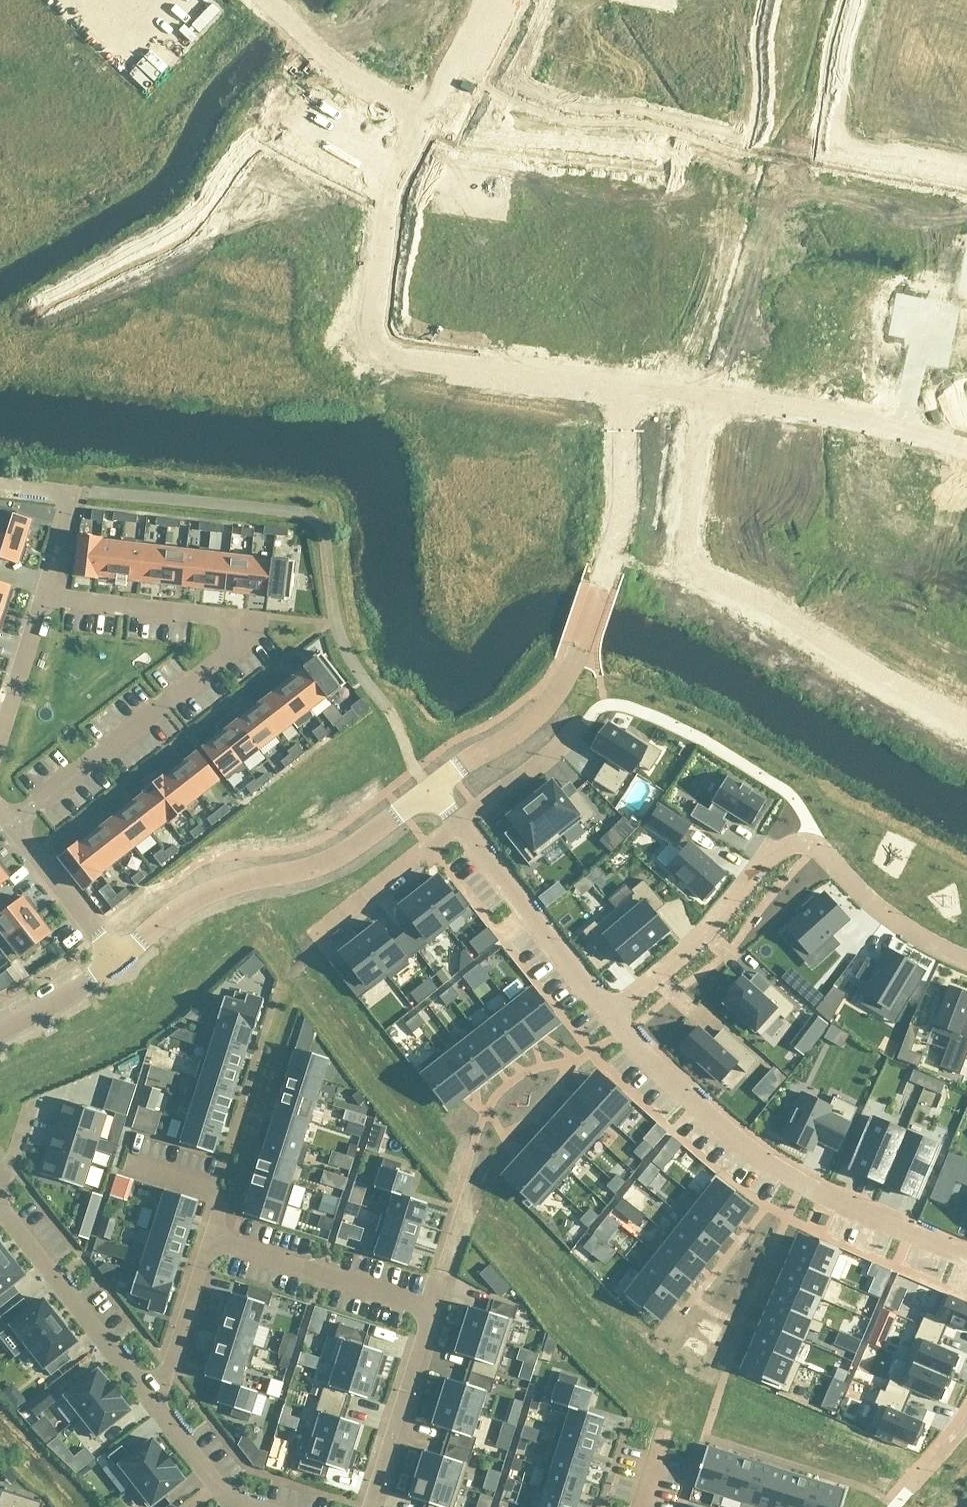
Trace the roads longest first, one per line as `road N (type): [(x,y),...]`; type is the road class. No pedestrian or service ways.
road 1 (residential): [(633,390),(374,351),(368,336),(385,207),(419,117)]
road 2 (residential): [(11,825),(231,654),(238,639),(229,618),(44,599)]
road 3 (residential): [(966,730),(687,570),(710,402)]
road 4 (residential): [(428,792),(508,739),(575,669),(624,508),(621,450),(633,390)]
road 5 (residential): [(966,1258),(773,1168),(697,1108),(611,1018)]
road 6 (residential): [(116,961),(206,896),(333,861),(428,792)]
road 7 (residential): [(966,183),(829,153),(856,0)]
road 8 (residential): [(812,847),(762,864),(704,934),(611,1018)]
road 9 (residential): [(966,452),(855,420),(710,402)]
road 10 (residential): [(149,1403),(0,1209)]
road 11 (residential): [(611,1018),(457,828)]
road 12 (residential): [(431,1309),(210,1239)]
road 13 (residential): [(370,1506),(431,1309)]
road 14 (residential): [(419,117),(333,66),(264,0)]
road 15 (residential): [(812,847),(885,917),(966,963)]
road 16 (residential): [(315,939),(457,828)]
road 17 (residential): [(149,1403),(163,1385),(210,1239)]
road 18 (residential): [(116,961),(11,825)]
road 19 (residential): [(457,828),(569,735)]
road 20 (residential): [(0,734),(44,599)]
road 21 (residential): [(242,1506),(216,1489),(149,1403)]
road 22 (residential): [(0,1032),(116,961)]
road 23 (residential): [(419,117),(483,0)]

